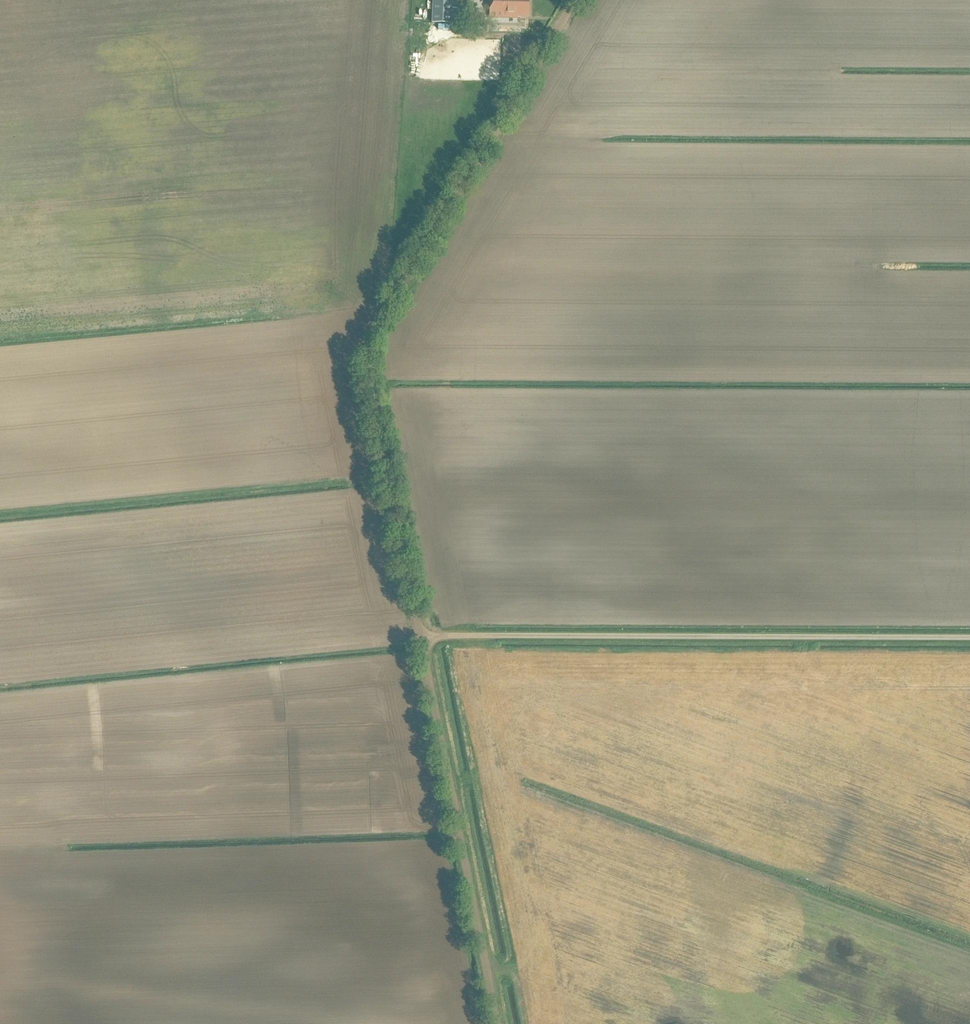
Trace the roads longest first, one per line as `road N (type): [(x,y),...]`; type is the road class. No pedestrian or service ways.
road 1 (unclassified): [(421,640),(371,387),(375,331),(575,0)]
road 2 (unclassified): [(969,639),(421,640)]
road 3 (unclassified): [(498,1023),(421,640)]

